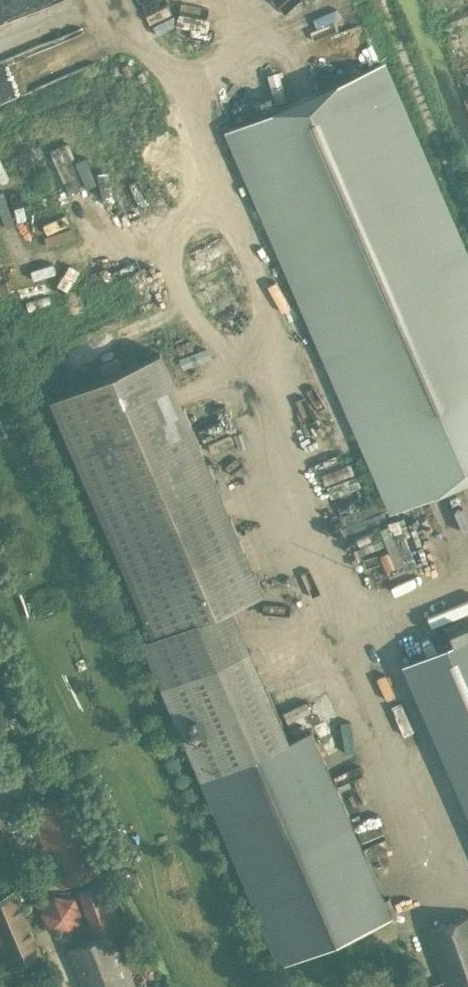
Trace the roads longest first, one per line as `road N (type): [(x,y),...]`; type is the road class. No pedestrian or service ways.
road 1 (track): [(467,869),(430,825),(290,469),(268,384),(279,334),(157,67),(114,0)]

